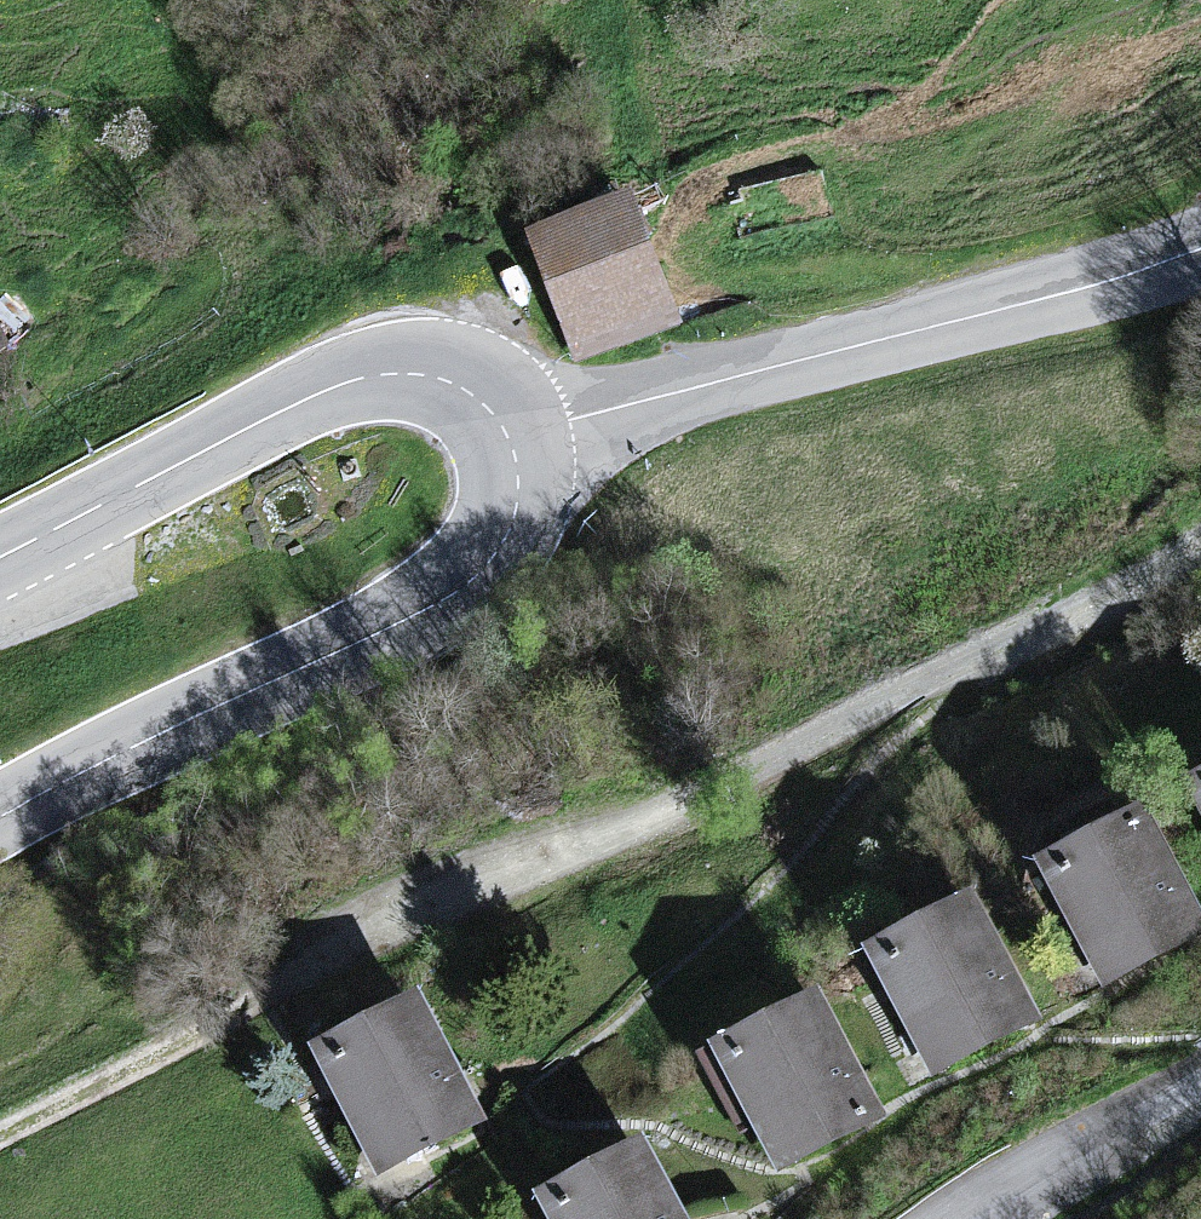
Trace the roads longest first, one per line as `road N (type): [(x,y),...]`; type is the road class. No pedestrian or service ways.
road 1 (track): [(0,1145),(1127,614),(1200,562)]
road 2 (tertiary): [(1200,250),(995,312),(507,439)]
road 3 (tertiary): [(507,439),(517,477),(514,515),(491,559),(457,593),(0,817)]
road 4 (tertiary): [(0,557),(260,422),(375,375),(452,382),(475,395),(507,439)]

